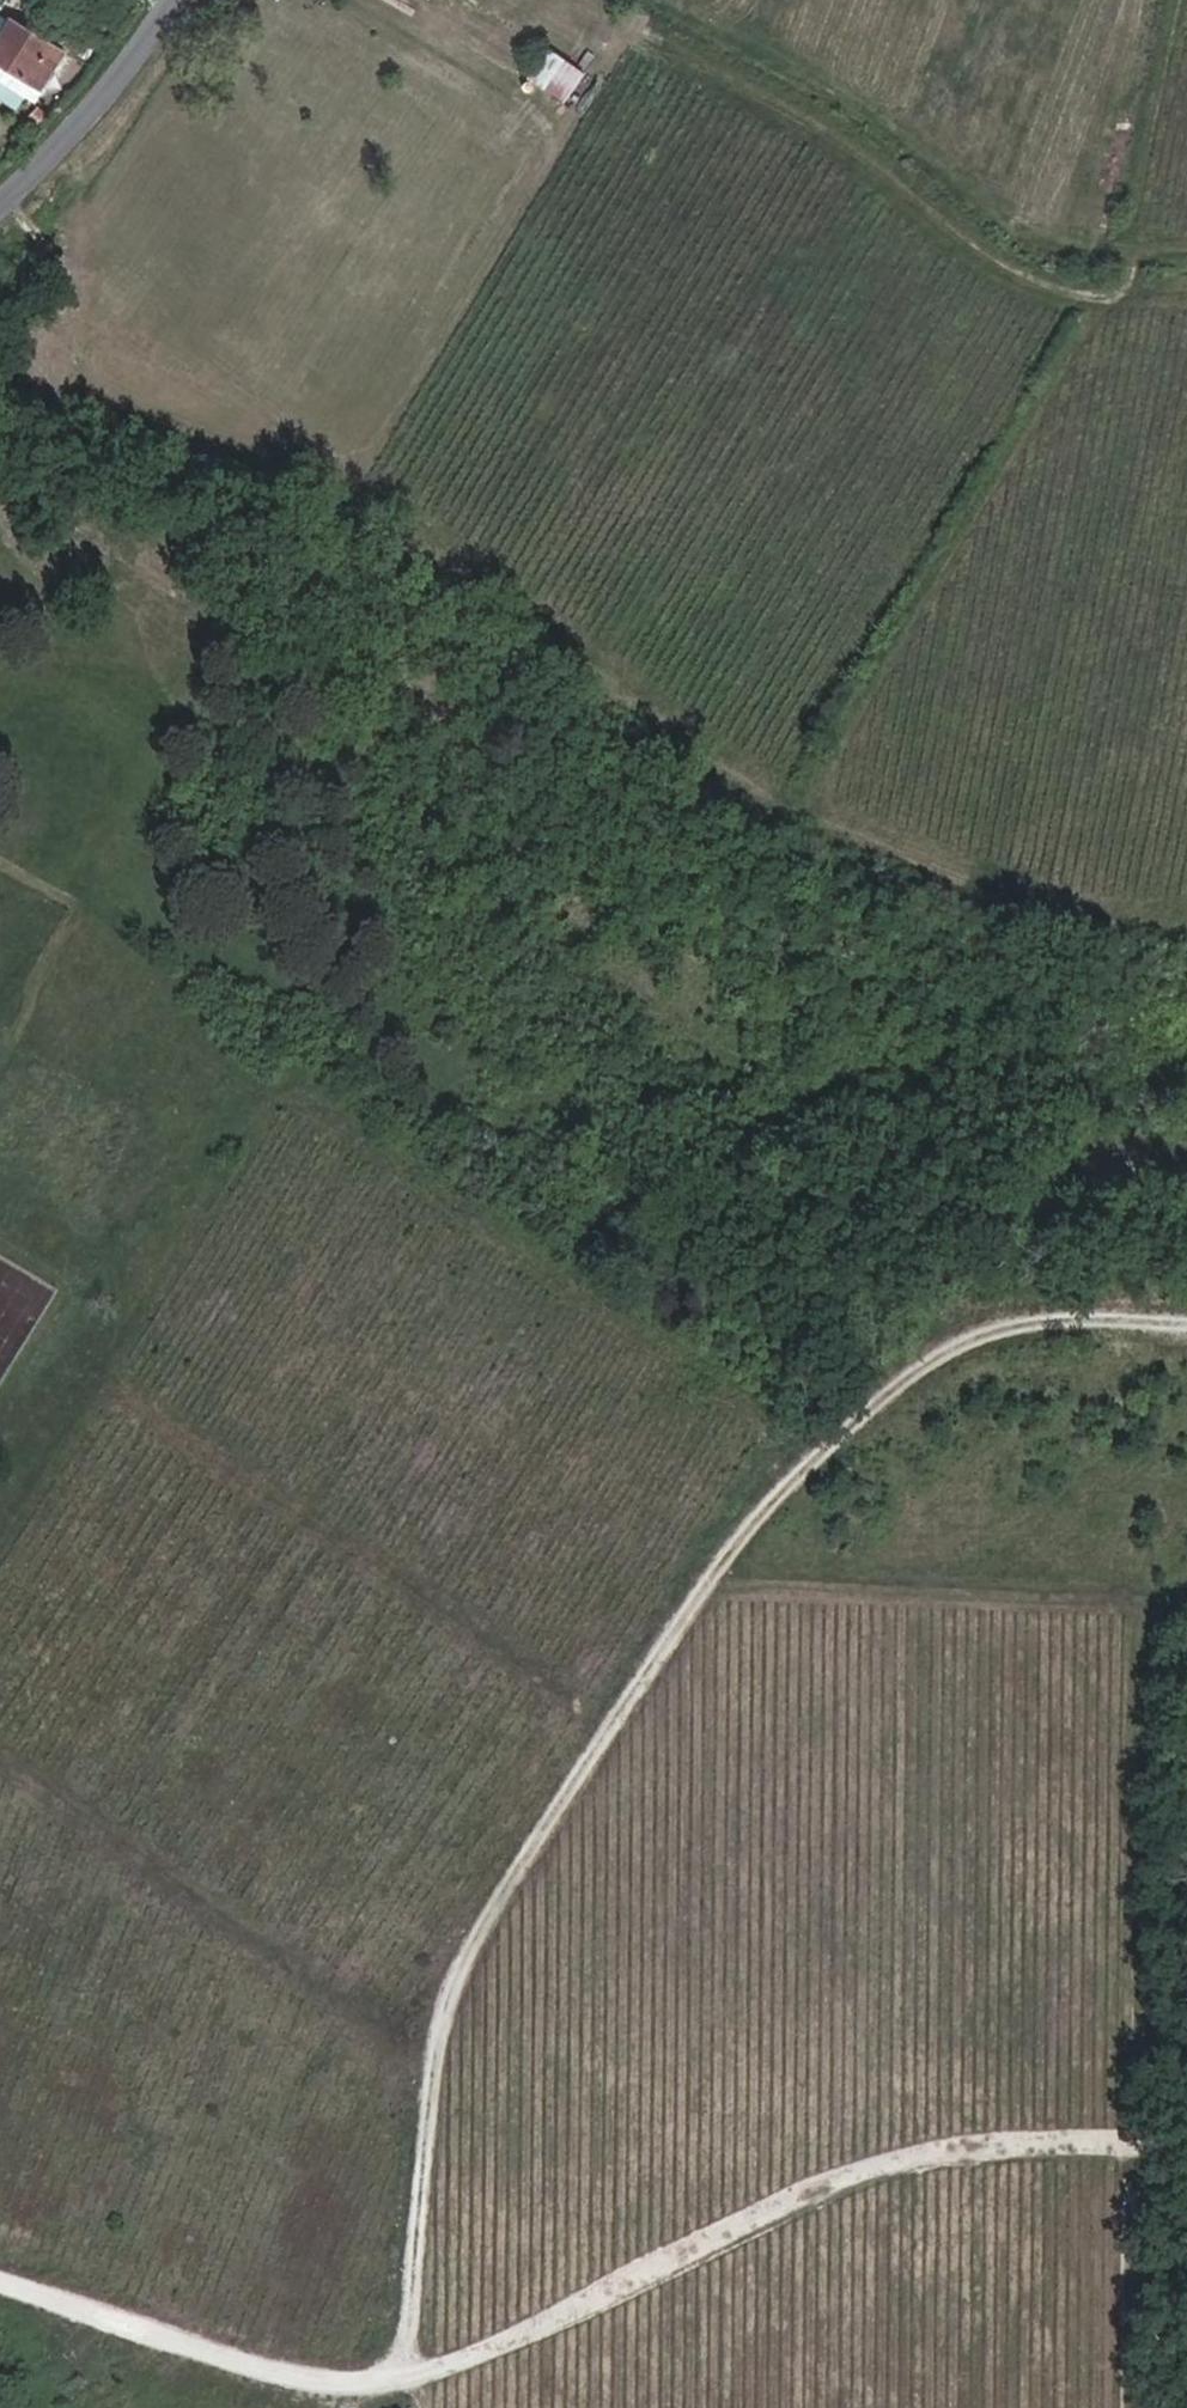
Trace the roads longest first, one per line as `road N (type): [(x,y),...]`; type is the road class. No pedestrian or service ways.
road 1 (track): [(0,2279),(270,2367),(456,2366),(839,2179),(990,2145),(1186,2148)]
road 2 (unclassified): [(165,0),(40,163),(0,191)]

